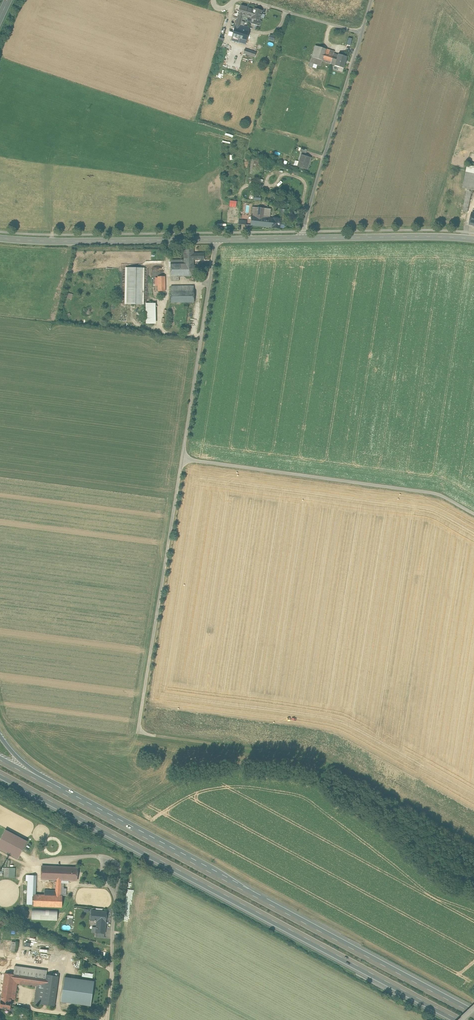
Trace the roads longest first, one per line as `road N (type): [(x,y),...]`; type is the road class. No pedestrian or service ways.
road 1 (track): [(222,231),(139,732),(155,736)]
road 2 (motorway): [(0,774),(460,1019)]
road 3 (motorway): [(473,1012),(33,777)]
road 4 (track): [(473,844),(329,757),(155,736)]
road 5 (tertiary): [(0,238),(301,238)]
road 6 (track): [(473,511),(440,492),(185,458)]
road 7 (track): [(0,852),(25,864),(94,856),(118,864),(107,1019)]
road 8 (unclassified): [(301,238),(371,0)]
road 9 (tertiary): [(301,238),(473,239)]
road 10 (track): [(115,899),(100,851),(0,803)]

